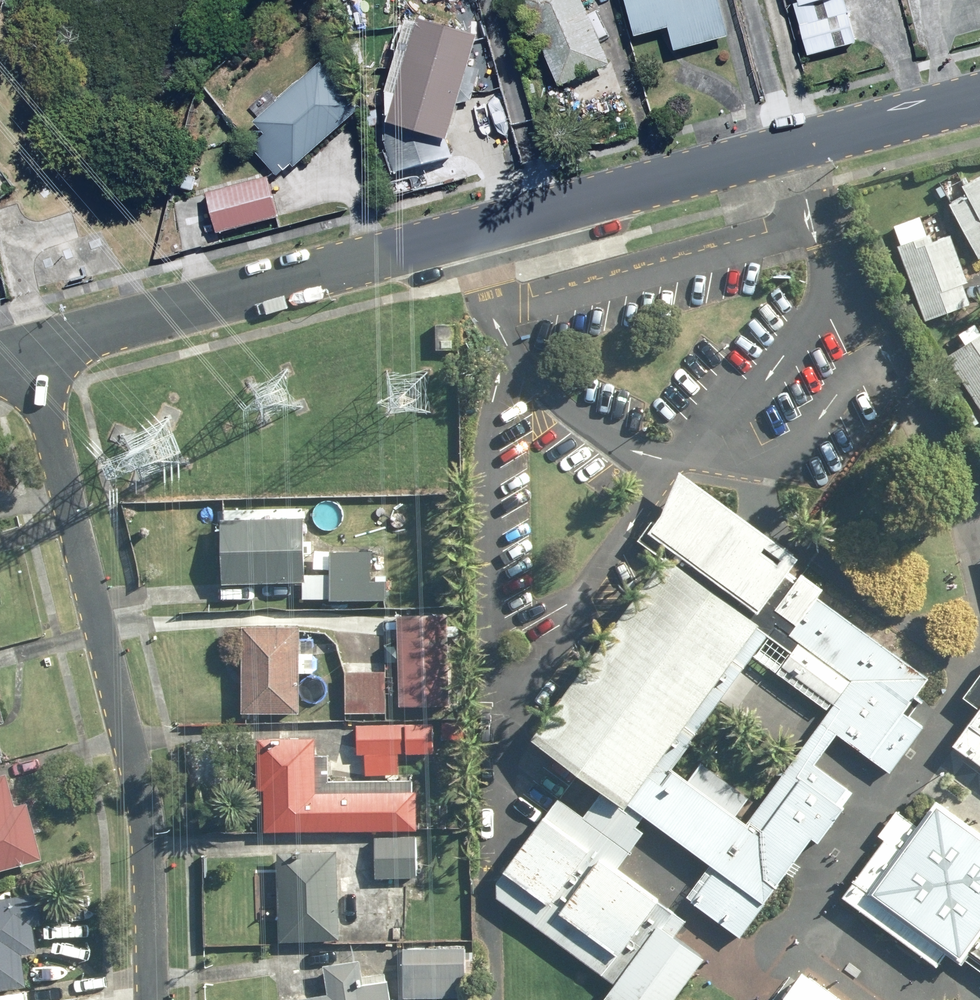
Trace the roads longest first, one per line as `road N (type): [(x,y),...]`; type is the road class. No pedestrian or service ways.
road 1 (residential): [(979,95),(22,352)]
road 2 (residential): [(22,352),(141,787),(153,999)]

